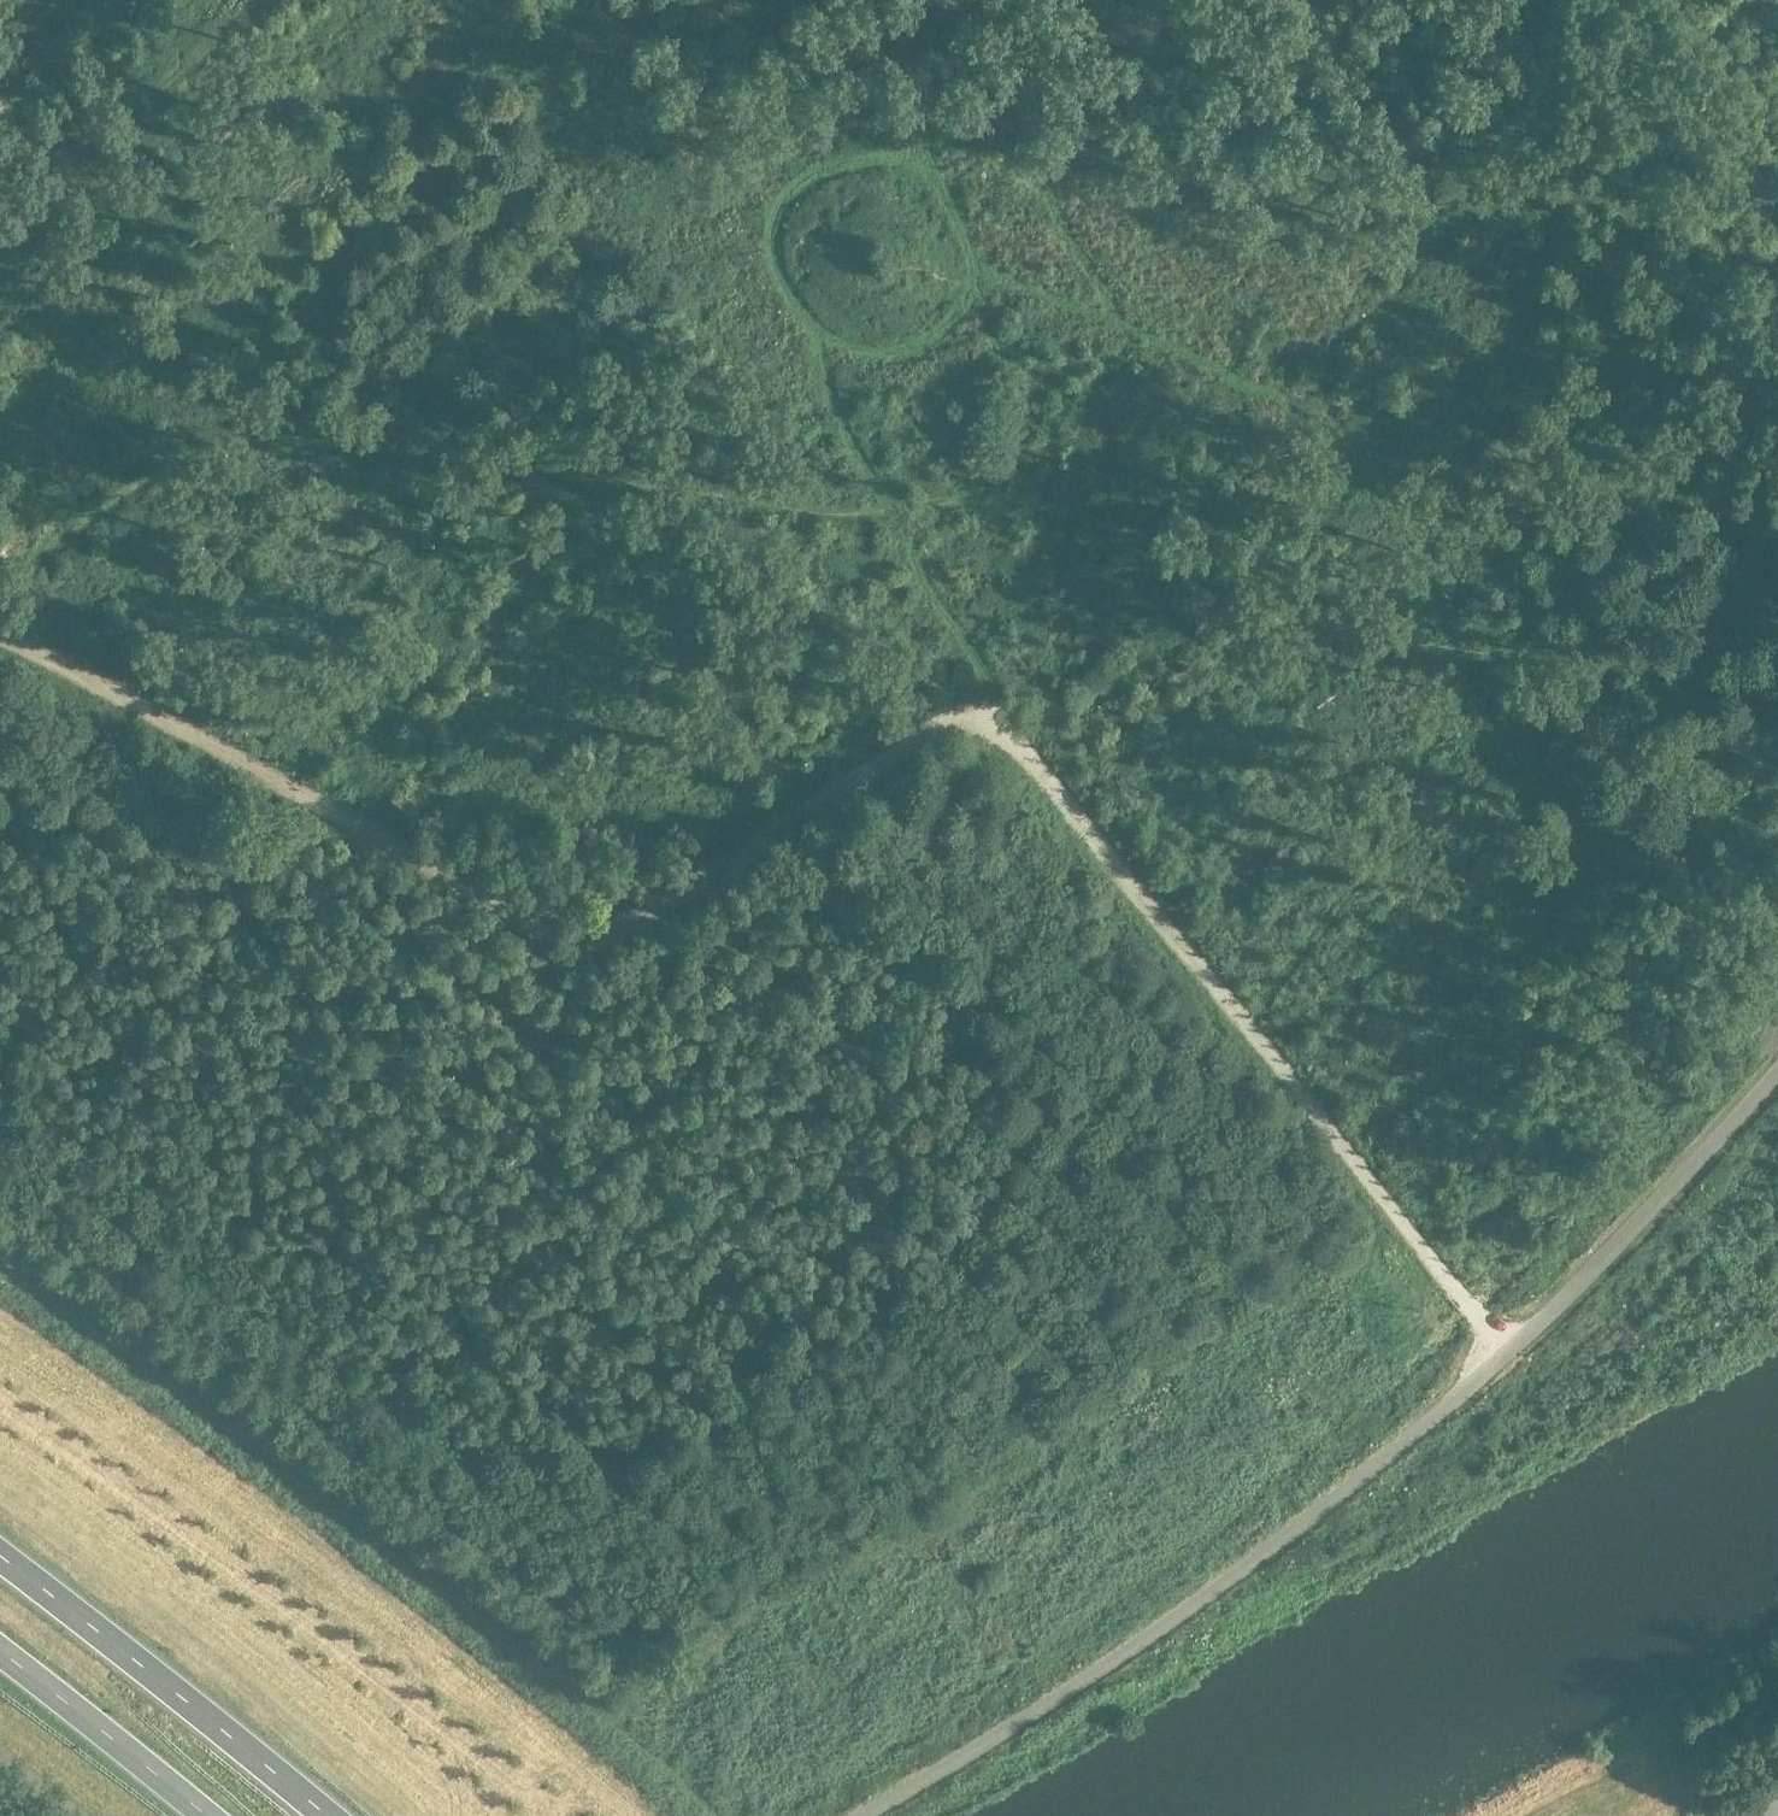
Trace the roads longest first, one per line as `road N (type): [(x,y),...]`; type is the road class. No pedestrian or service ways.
road 1 (track): [(1519,1347),(1138,904),(1009,719),(986,709),(960,719),(588,944),(554,934),(0,634)]
road 2 (unclassified): [(859,1815),(1126,1661),(1384,1469),(1625,1250),(1777,1060)]
road 3 (trunk): [(332,1815),(0,1554)]
road 4 (track): [(0,1249),(280,1458)]
road 5 (trunk): [(0,1651),(208,1815)]

